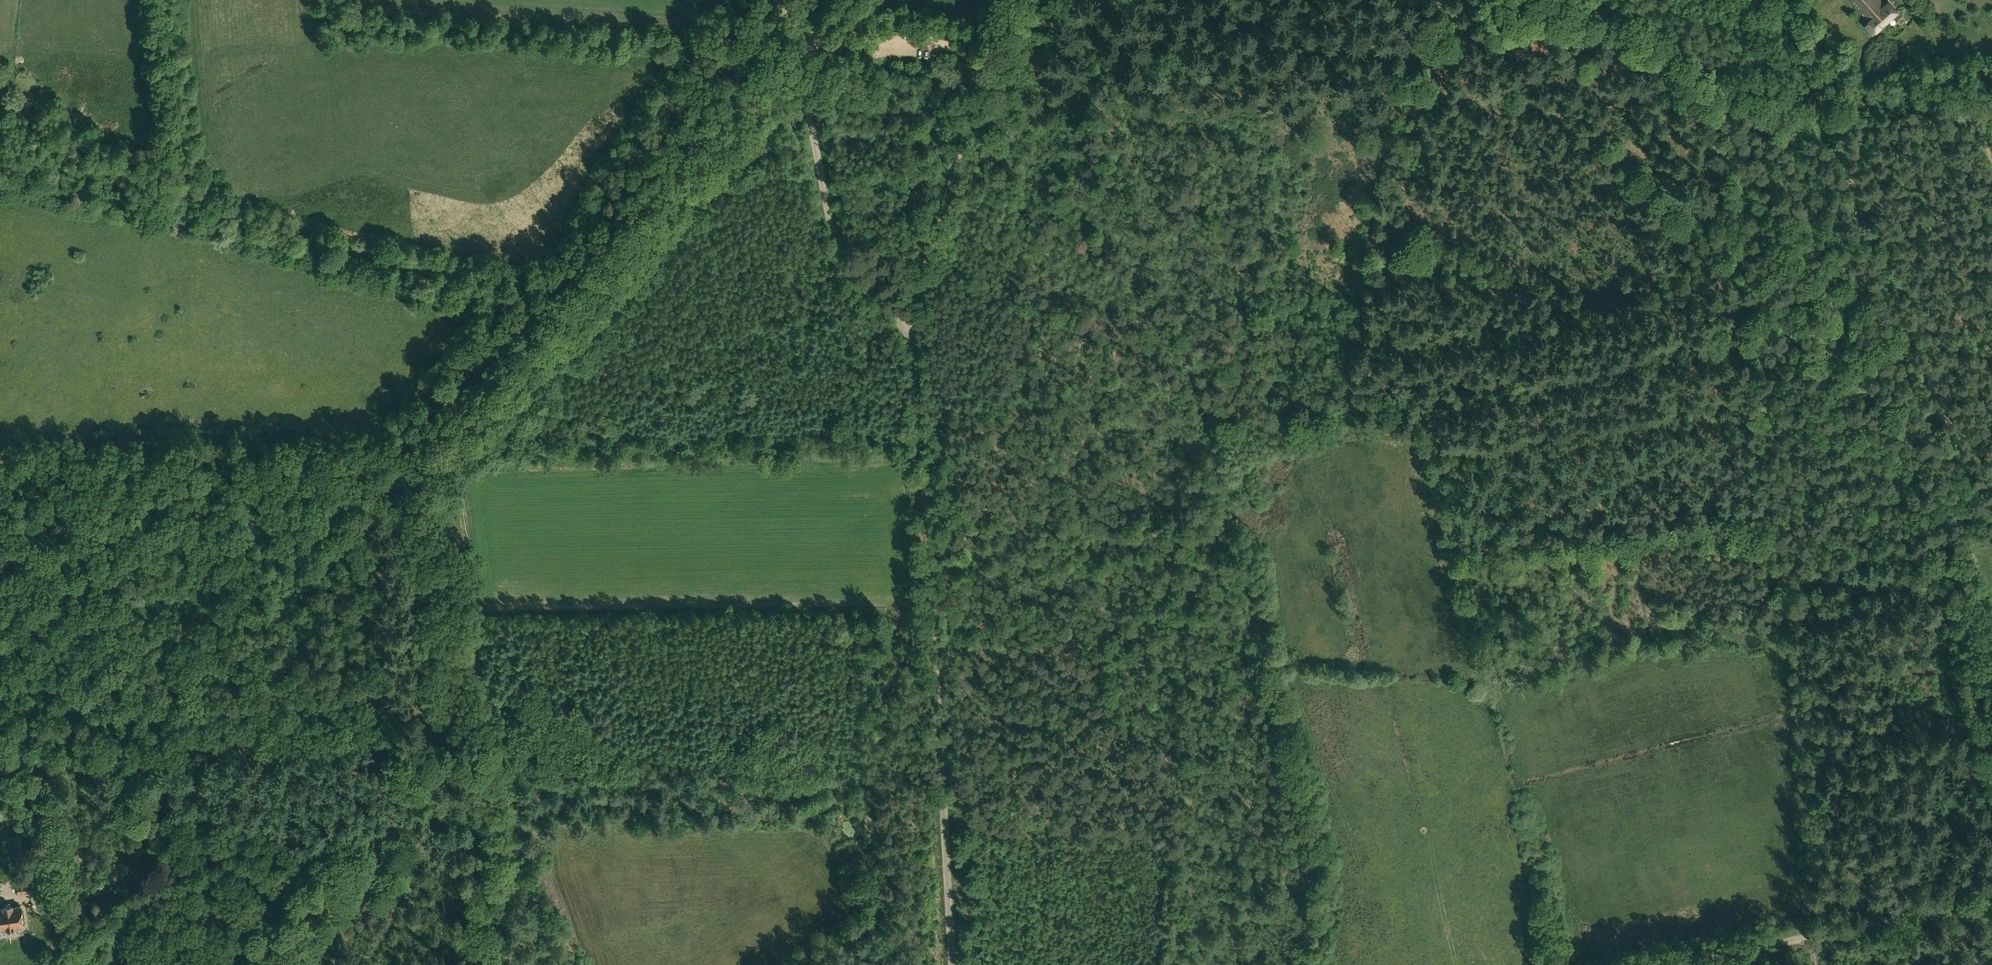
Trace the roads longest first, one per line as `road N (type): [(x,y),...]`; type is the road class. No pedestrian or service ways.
road 1 (unclassified): [(952,964),(919,362),(901,321),(868,289),(836,236),(787,0)]
road 2 (unclassified): [(1672,964),(1991,894)]
road 3 (track): [(986,78),(917,288),(912,340)]
road 4 (track): [(817,39),(943,44),(986,78)]

